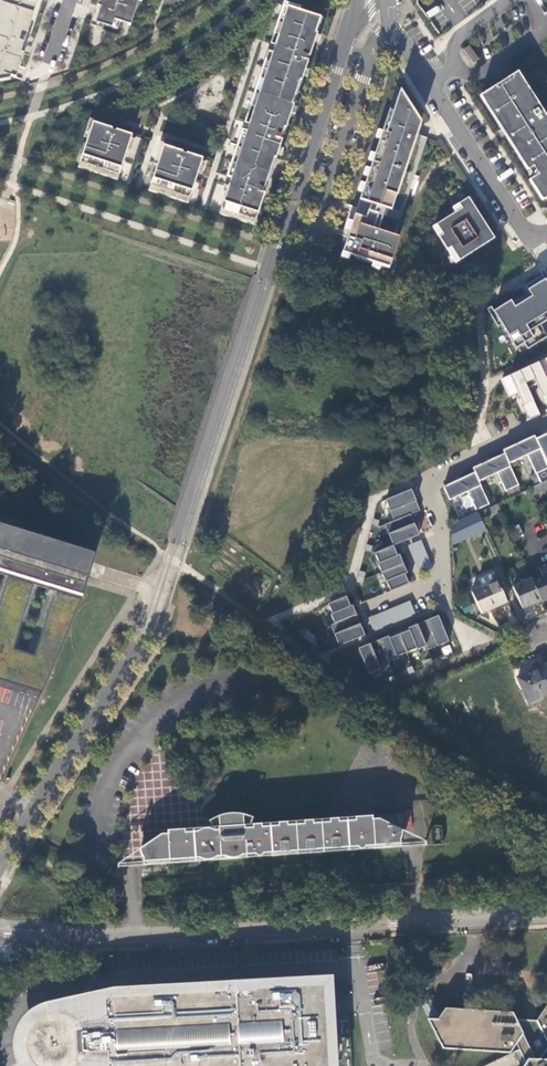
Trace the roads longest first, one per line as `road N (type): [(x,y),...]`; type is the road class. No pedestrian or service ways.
road 1 (unclassified): [(291,199),(147,639),(0,865)]
road 2 (unclassified): [(0,942),(546,911)]
road 3 (residential): [(343,50),(291,199)]

